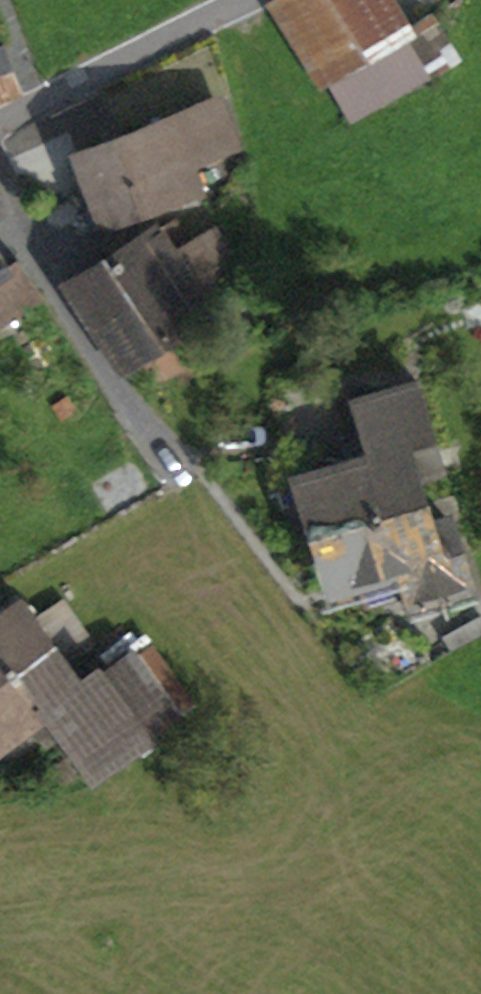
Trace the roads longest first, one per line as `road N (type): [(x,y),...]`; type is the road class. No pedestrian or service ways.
road 1 (residential): [(248,0),(0,124)]

